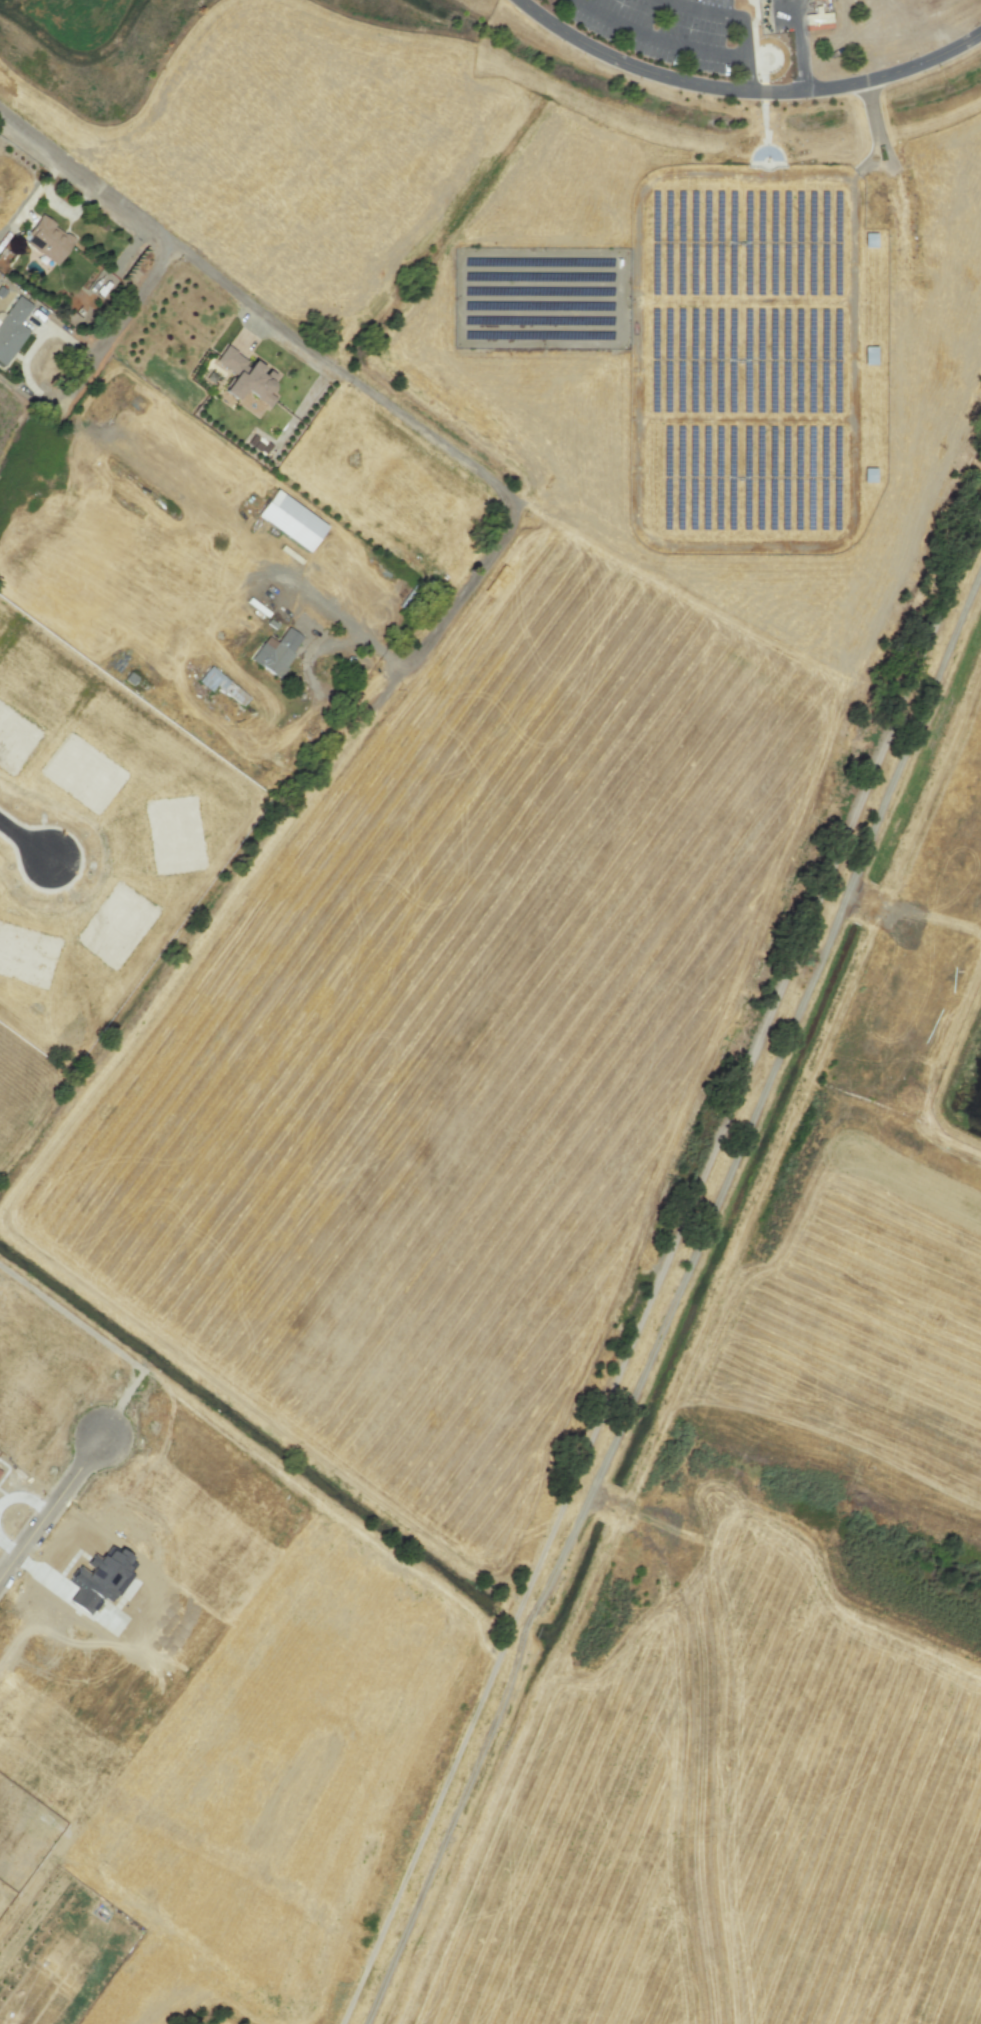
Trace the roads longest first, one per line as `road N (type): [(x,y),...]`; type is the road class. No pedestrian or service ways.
road 1 (track): [(353,2023),(849,895),(980,548)]
road 2 (residential): [(0,111),(506,493),(507,530),(376,705)]
road 3 (residential): [(172,243),(52,416)]
road 4 (residential): [(0,1576),(100,1439)]

